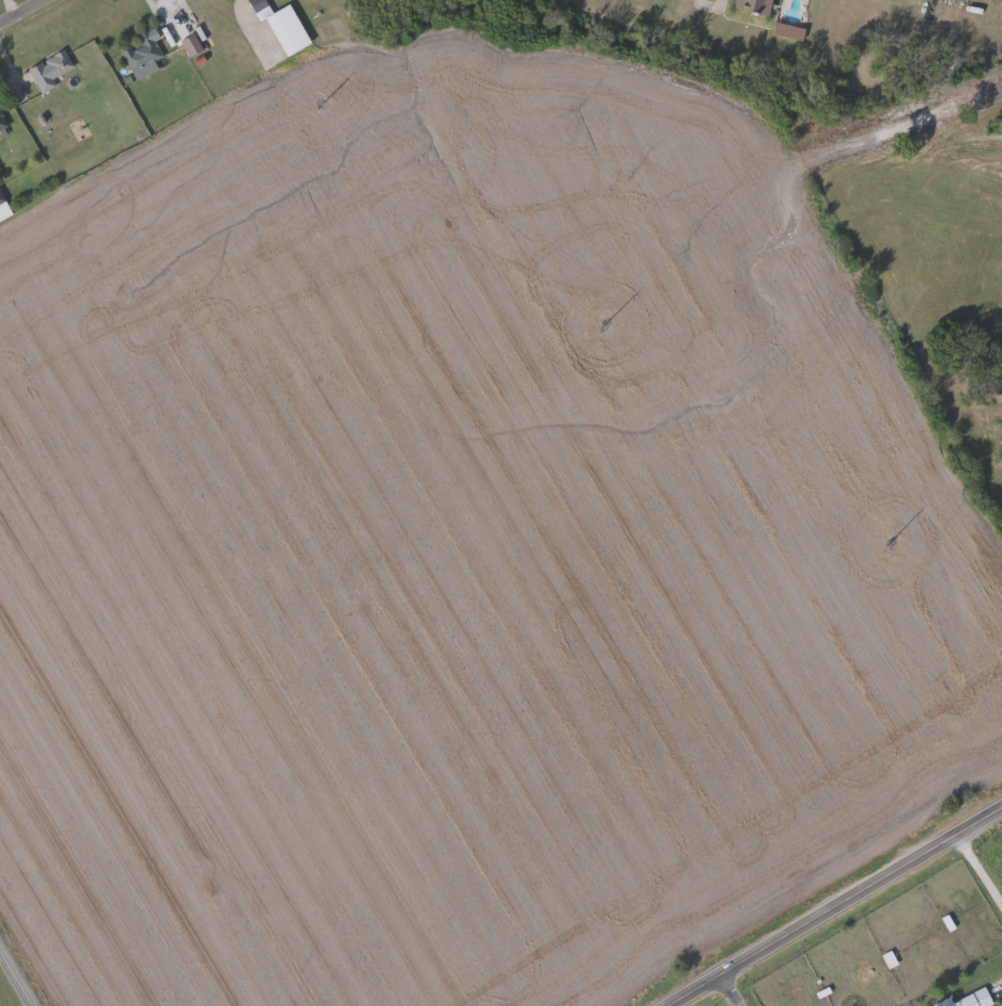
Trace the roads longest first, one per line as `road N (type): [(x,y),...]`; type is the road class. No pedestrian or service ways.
road 1 (secondary): [(662,1005),(1001,804)]

